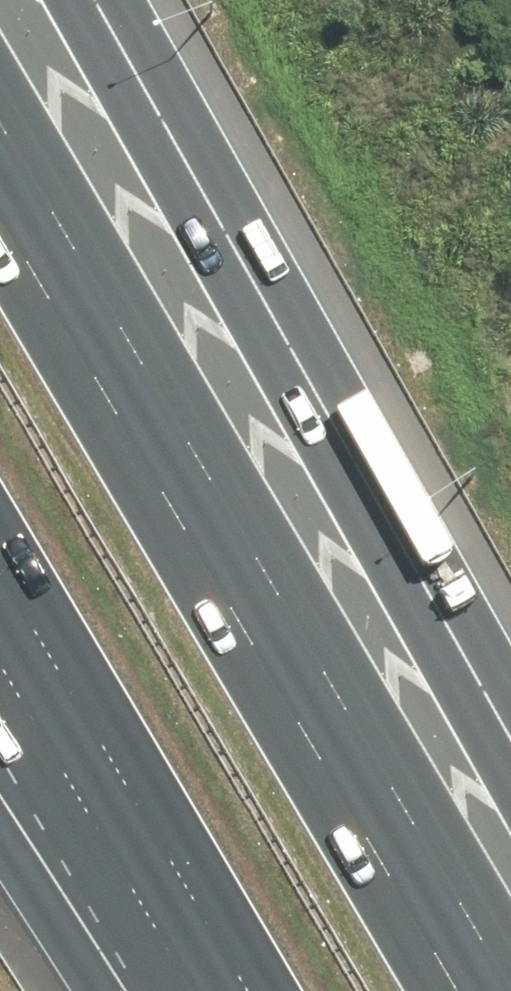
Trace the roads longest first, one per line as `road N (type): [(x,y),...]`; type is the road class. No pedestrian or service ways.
road 1 (motorway): [(65,0),(510,810)]
road 2 (motorway): [(0,212),(461,990)]
road 3 (motorway): [(241,990),(0,577)]
road 4 (motorway): [(202,990),(0,728)]

